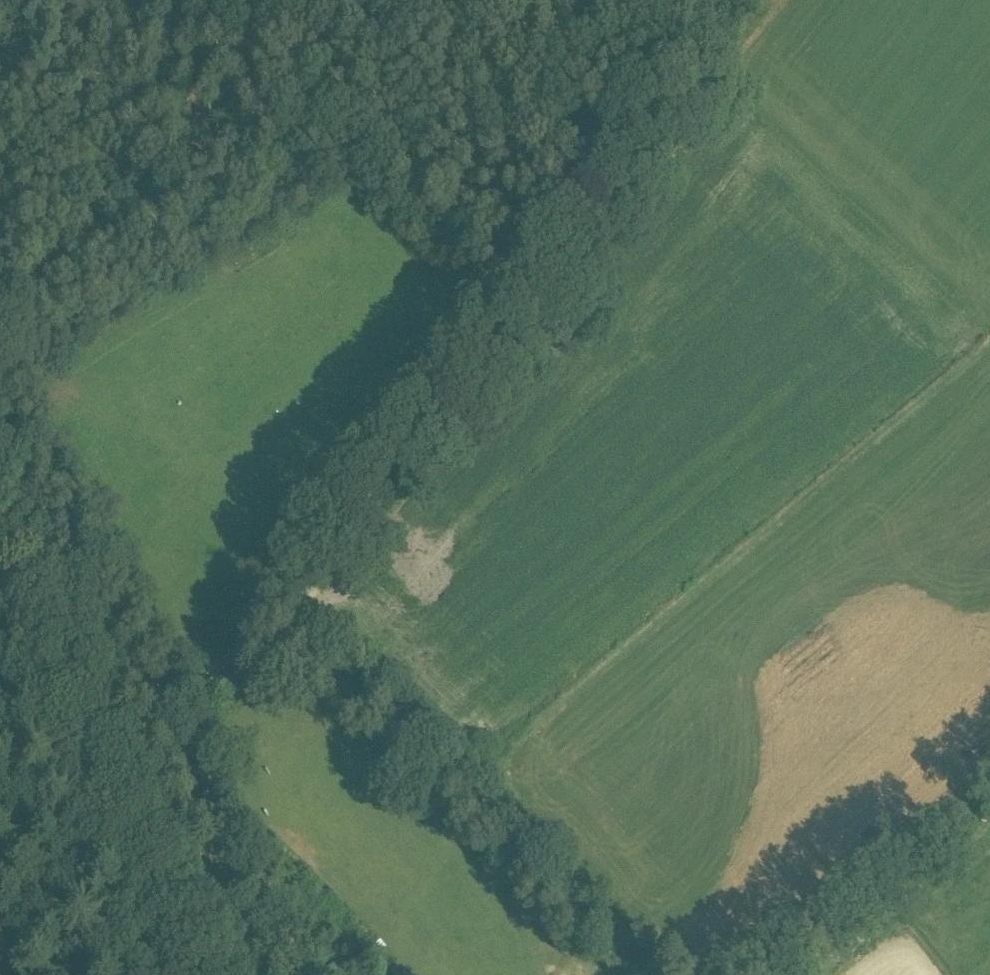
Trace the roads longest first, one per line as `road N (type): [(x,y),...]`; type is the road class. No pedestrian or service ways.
road 1 (track): [(124,753),(350,540),(781,0)]
road 2 (track): [(224,974),(0,501)]

